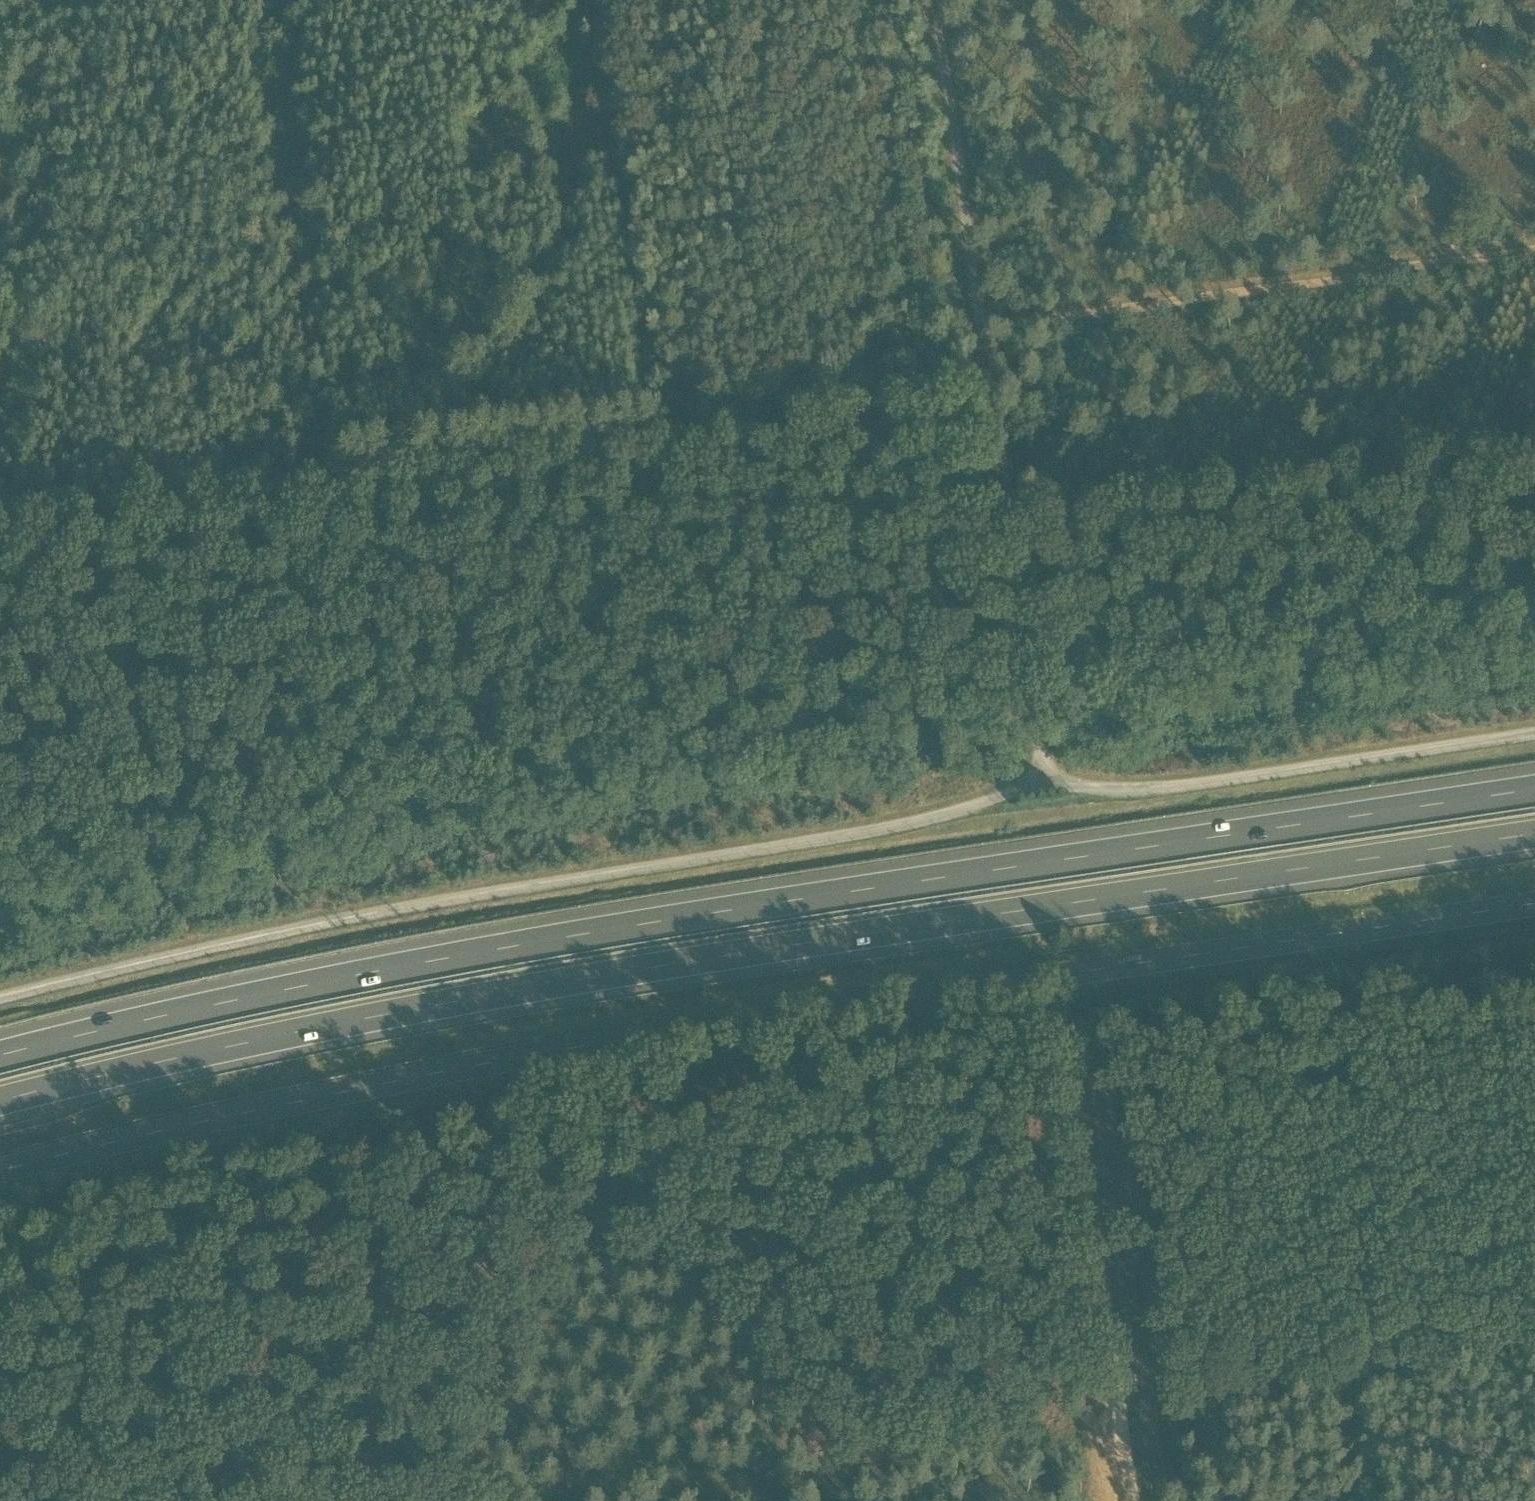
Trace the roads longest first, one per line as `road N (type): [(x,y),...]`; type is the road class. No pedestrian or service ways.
road 1 (tertiary): [(0,1171),(330,1095),(753,1018),(1534,903)]
road 2 (motorway): [(0,1103),(565,985),(1534,837)]
road 3 (motorway): [(1534,792),(558,941),(0,1057)]
road 4 (track): [(1045,784),(896,830),(277,930),(0,996)]
road 5 (track): [(1534,244),(976,327)]
road 6 (track): [(1053,975),(1130,1500)]
road 7 (track): [(1534,735),(1123,794),(1045,784)]
road 8 (track): [(1045,784),(990,407)]
road 9 (track): [(976,327),(922,0)]

